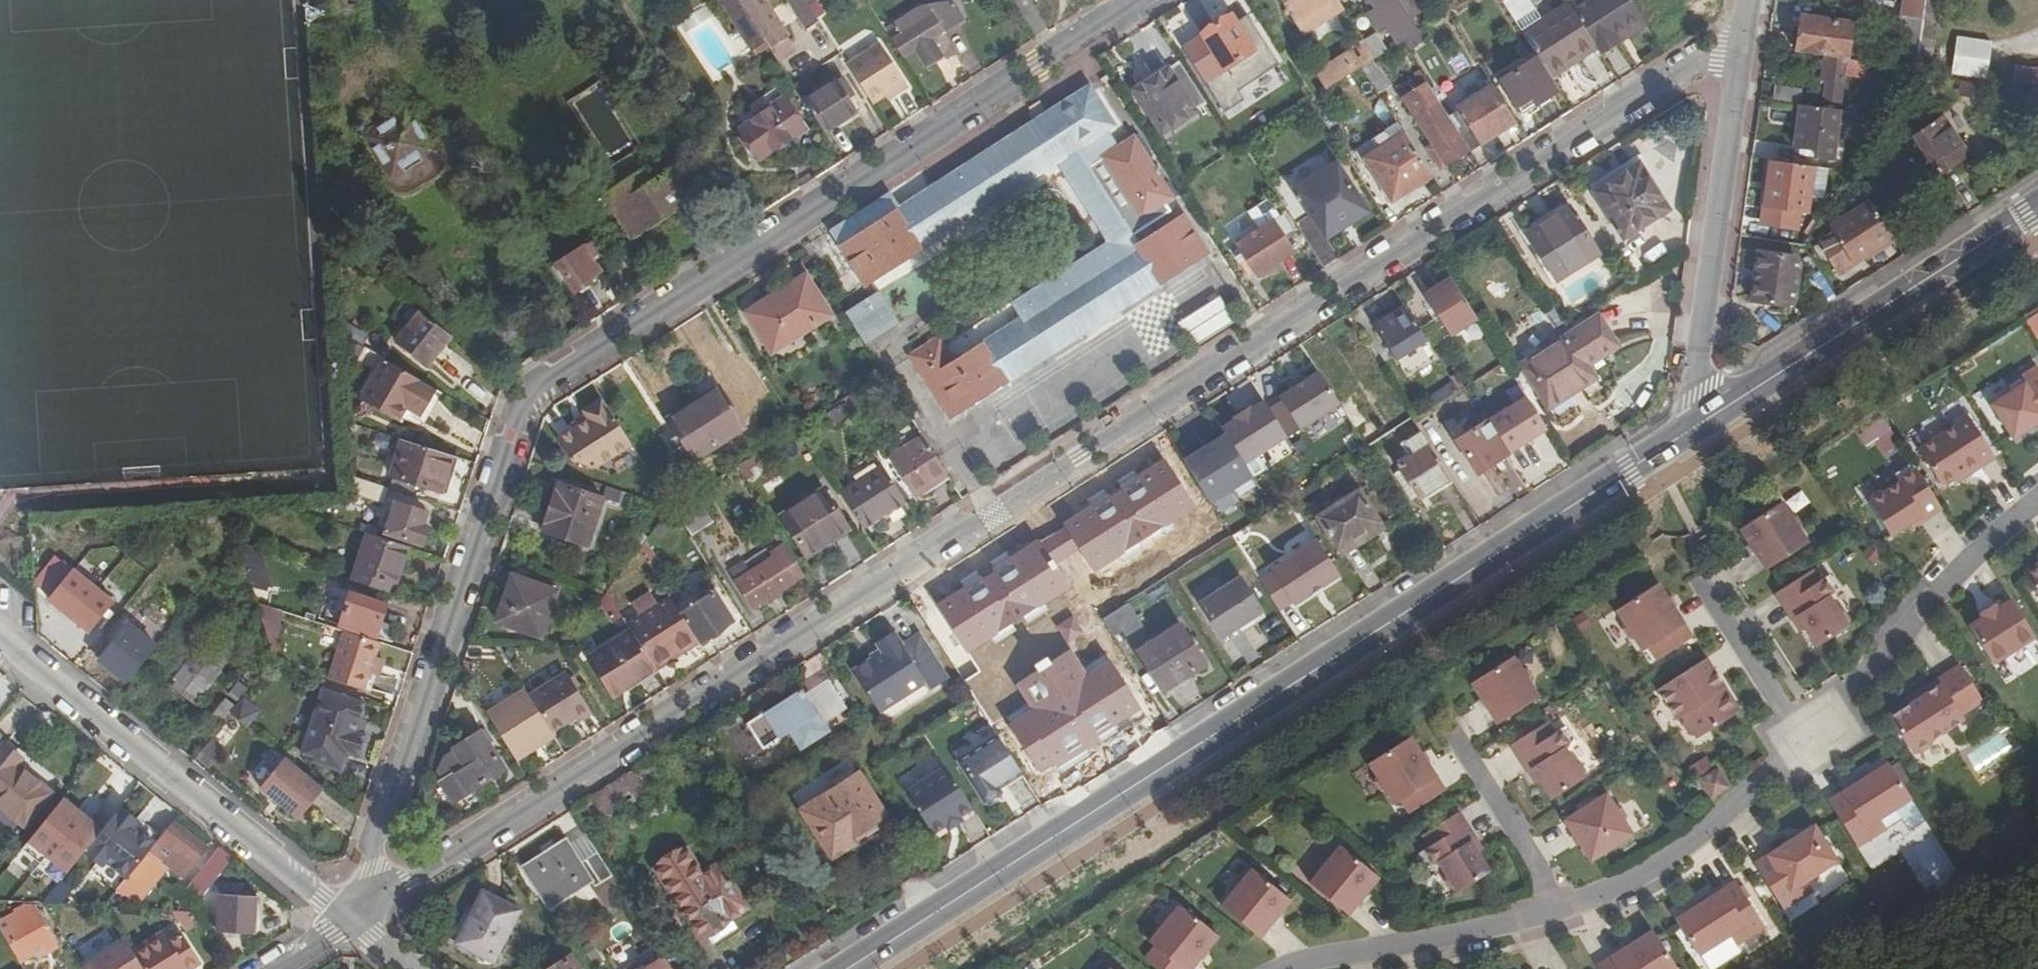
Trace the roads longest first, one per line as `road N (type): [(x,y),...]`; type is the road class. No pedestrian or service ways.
road 1 (residential): [(1746,35),(351,921)]
road 2 (residential): [(351,921),(518,417),(541,385),(1144,0)]
road 3 (secondary): [(851,968),(1704,423)]
road 4 (residential): [(0,641),(351,921)]
road 5 (secondary): [(1704,423),(2037,205)]
road 6 (residential): [(1746,35),(1696,407),(1704,423)]
road 7 (residential): [(1803,741),(1974,553),(2037,497)]
road 8 (residential): [(1552,908),(1654,866),(1803,741)]
road 9 (residential): [(1294,968),(1552,908)]
road 10 (residential): [(1552,908),(1448,726)]
road 11 (residential): [(1803,741),(1699,585)]

